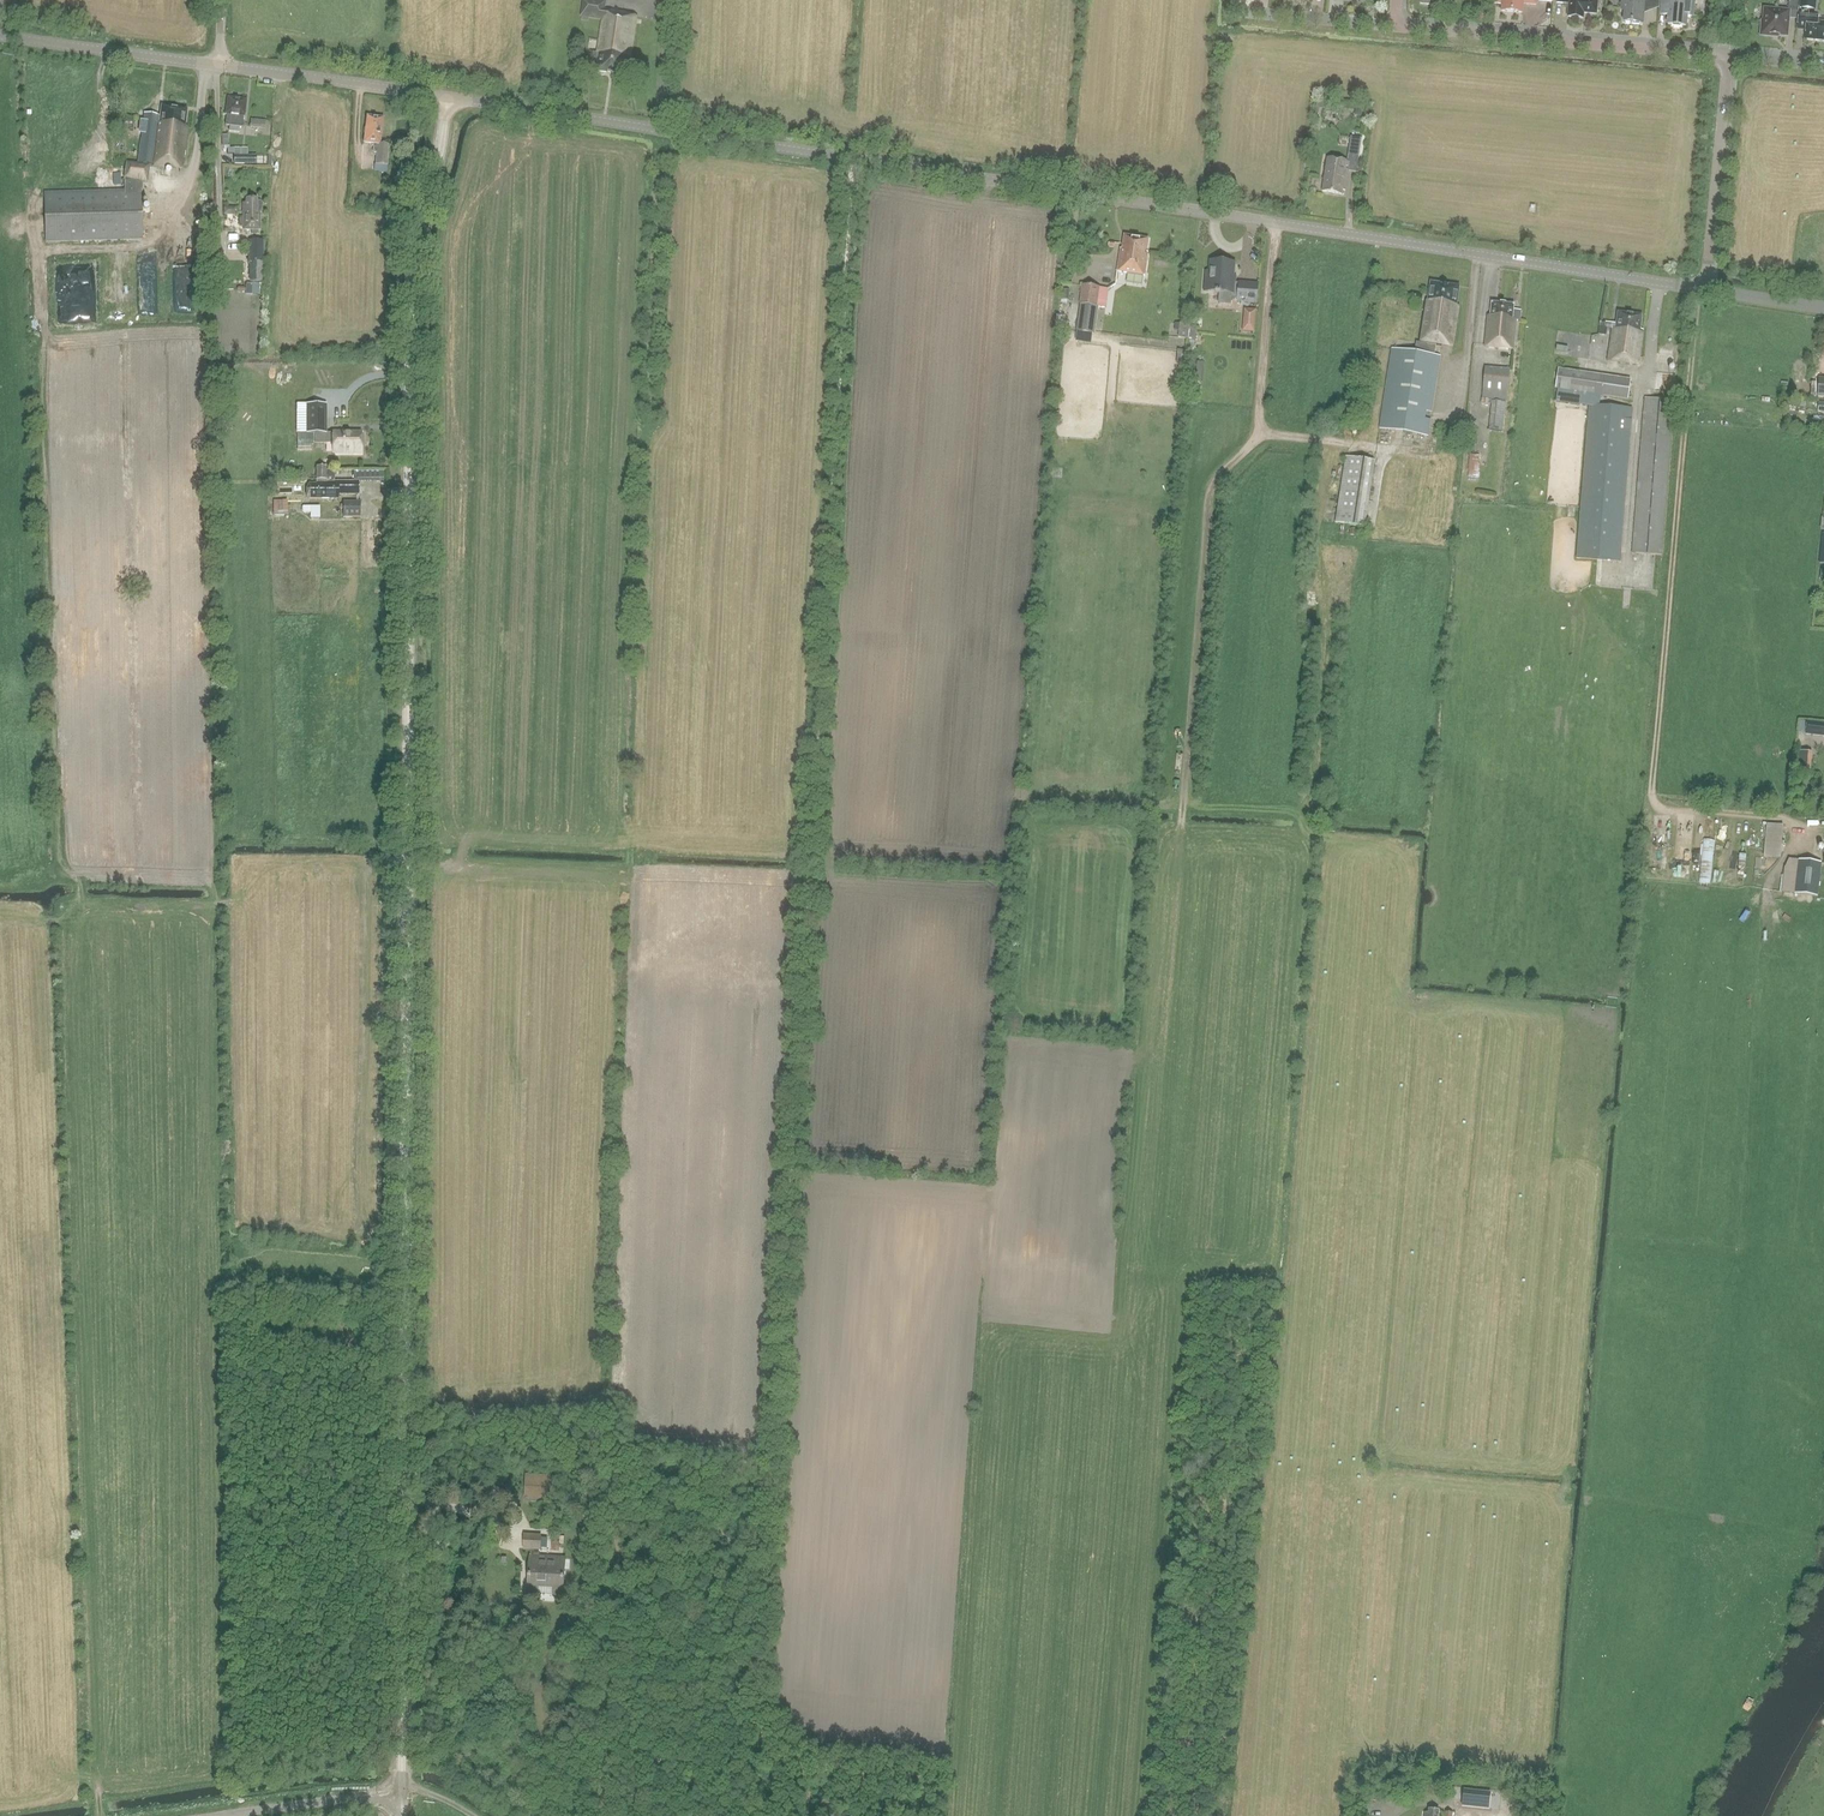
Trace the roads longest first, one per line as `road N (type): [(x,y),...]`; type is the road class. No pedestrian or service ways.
road 1 (unclassified): [(402,1799),(412,264),(448,98)]
road 2 (tertiary): [(1823,308),(448,98)]
road 3 (residential): [(1730,55),(1397,26)]
road 4 (track): [(1703,289),(1730,55)]
road 5 (tertiary): [(448,98),(220,67)]
road 6 (tertiary): [(220,67),(0,31)]
road 7 (unclassified): [(222,1815),(402,1799)]
road 8 (residential): [(1397,26),(1246,12)]

